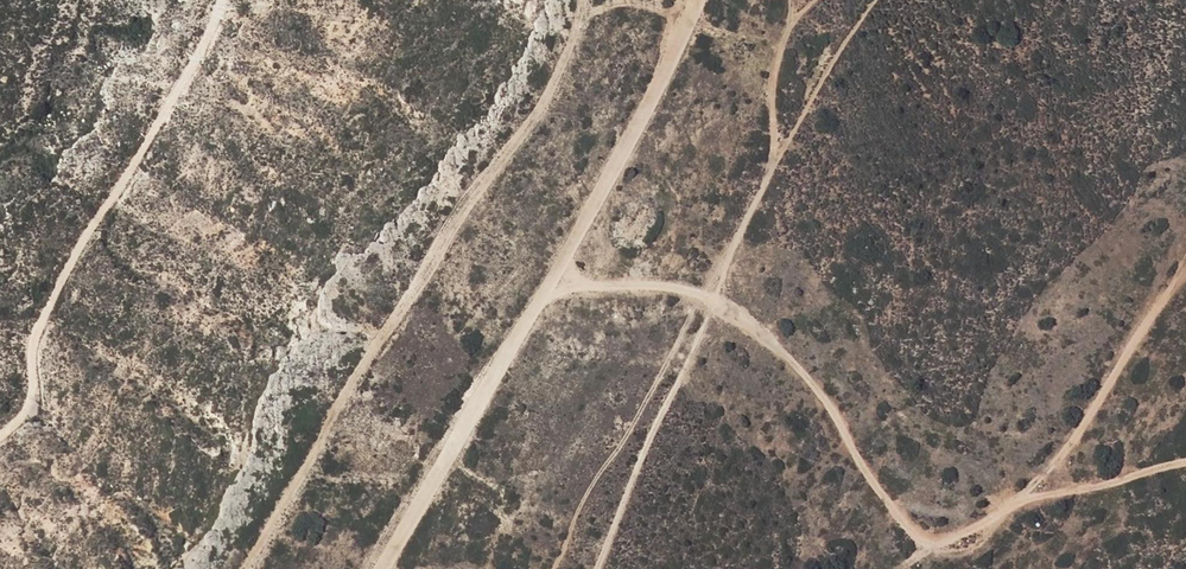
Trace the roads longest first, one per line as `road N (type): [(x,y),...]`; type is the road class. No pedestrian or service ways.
road 1 (track): [(215,0),(207,29),(66,254),(29,336),(31,417),(0,436)]
road 2 (track): [(708,291),(747,309),(829,389),(860,462),(929,553)]
road 3 (track): [(556,279),(386,568)]
road 4 (track): [(693,0),(556,279)]
road 5 (track): [(1020,496),(1094,415),(1158,305),(1185,274)]
road 6 (track): [(1020,496),(1095,487),(1185,459)]
road 7 (track): [(392,305),(556,279)]
road 8 (track): [(556,279),(708,291)]
road 9 (track): [(569,27),(617,2),(687,12)]

